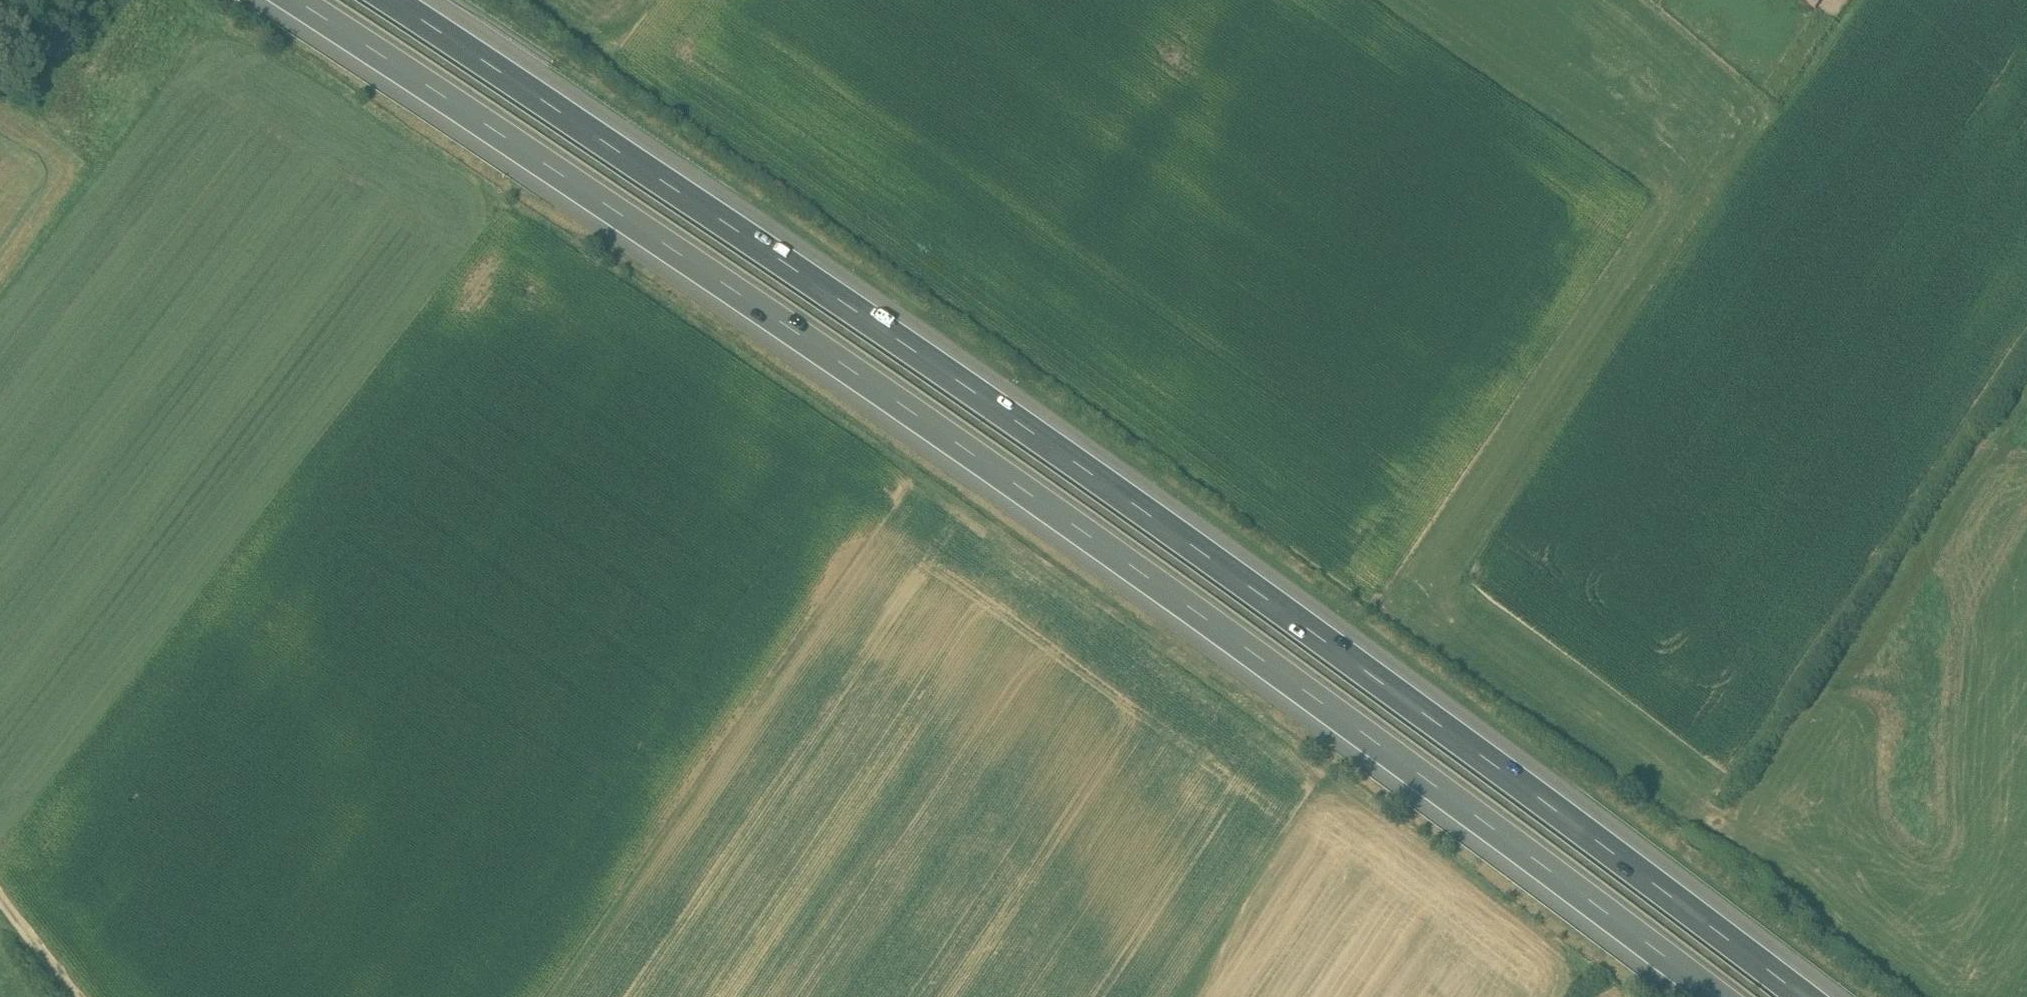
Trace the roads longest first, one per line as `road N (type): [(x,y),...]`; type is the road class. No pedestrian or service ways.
road 1 (motorway): [(280,0),(842,377),(1452,804),(1707,996)]
road 2 (motorway): [(1808,996),(1488,751),(912,344),(400,0)]
road 3 (track): [(0,900),(75,996)]

